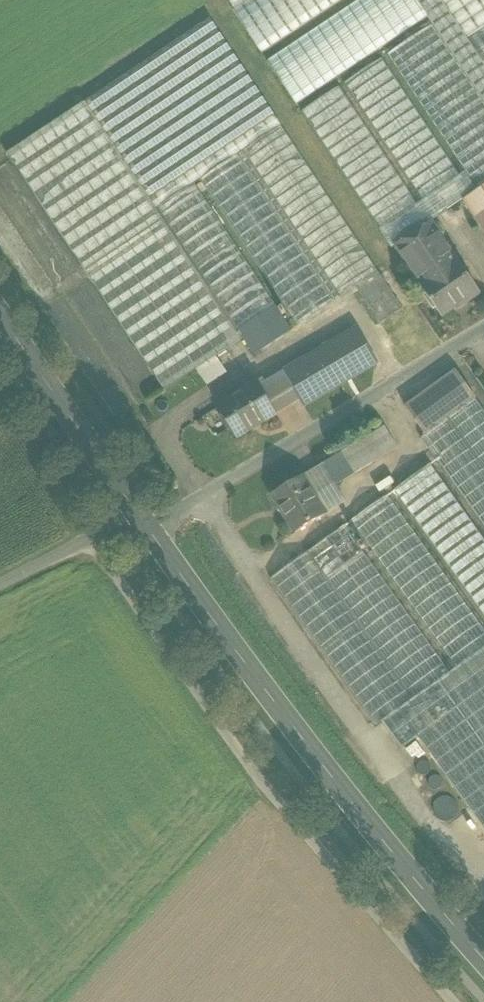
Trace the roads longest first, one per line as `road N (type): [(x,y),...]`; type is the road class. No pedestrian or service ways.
road 1 (secondary): [(0,315),(357,810),(483,957)]
road 2 (track): [(87,539),(255,776),(452,1001)]
road 3 (track): [(483,332),(123,543)]
road 4 (track): [(134,510),(0,584)]

